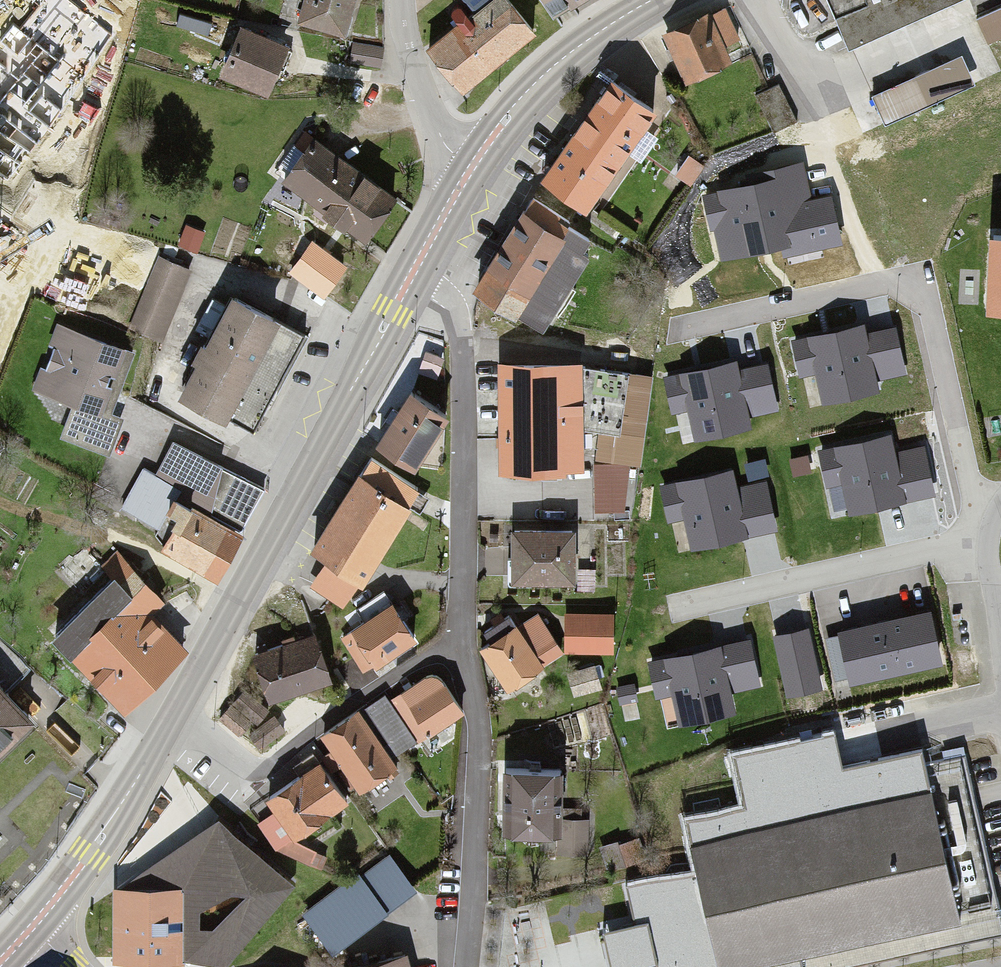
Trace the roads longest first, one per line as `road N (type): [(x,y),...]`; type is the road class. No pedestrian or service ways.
road 1 (primary): [(413,272),(173,718),(33,930)]
road 2 (residential): [(464,966),(481,736),(462,645),(465,353),(456,307),(413,272)]
road 3 (primary): [(655,0),(554,68),(472,167)]
road 4 (residential): [(472,167),(443,140),(400,0)]

